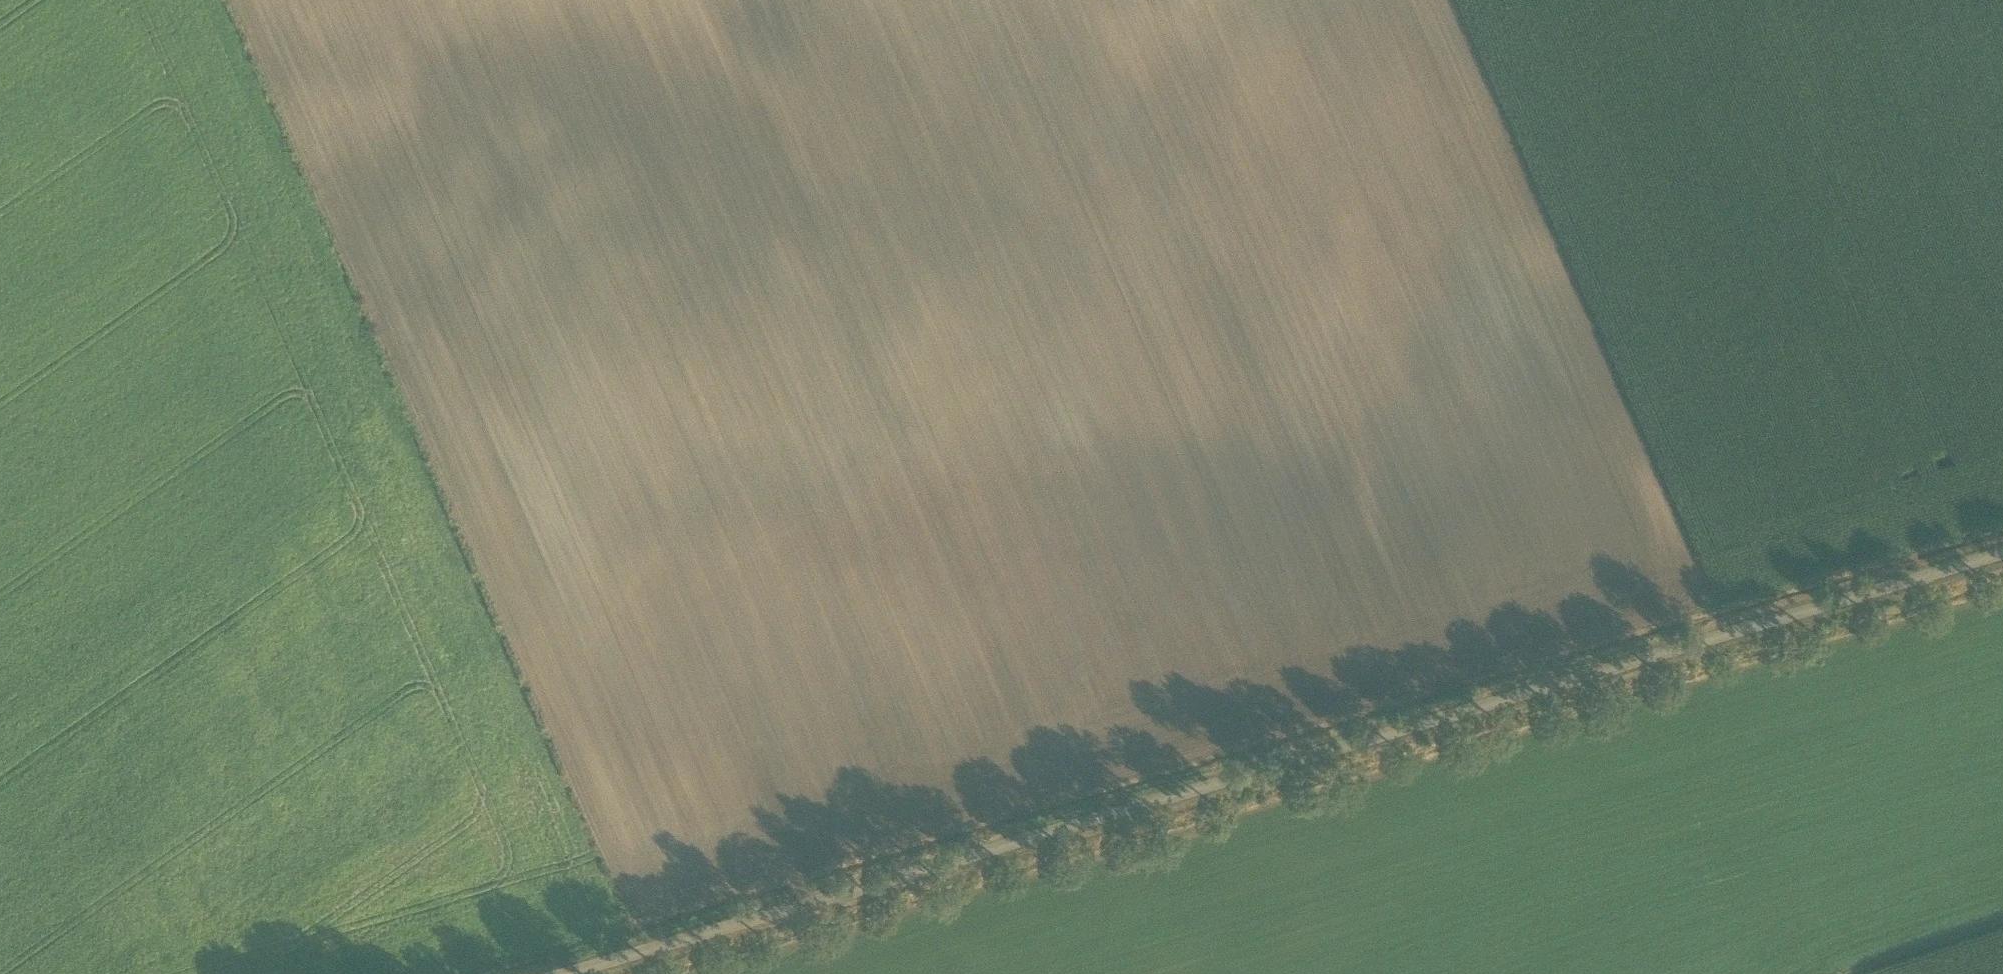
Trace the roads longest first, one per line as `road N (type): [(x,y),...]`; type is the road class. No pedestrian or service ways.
road 1 (unclassified): [(558,973),(2002,546)]

